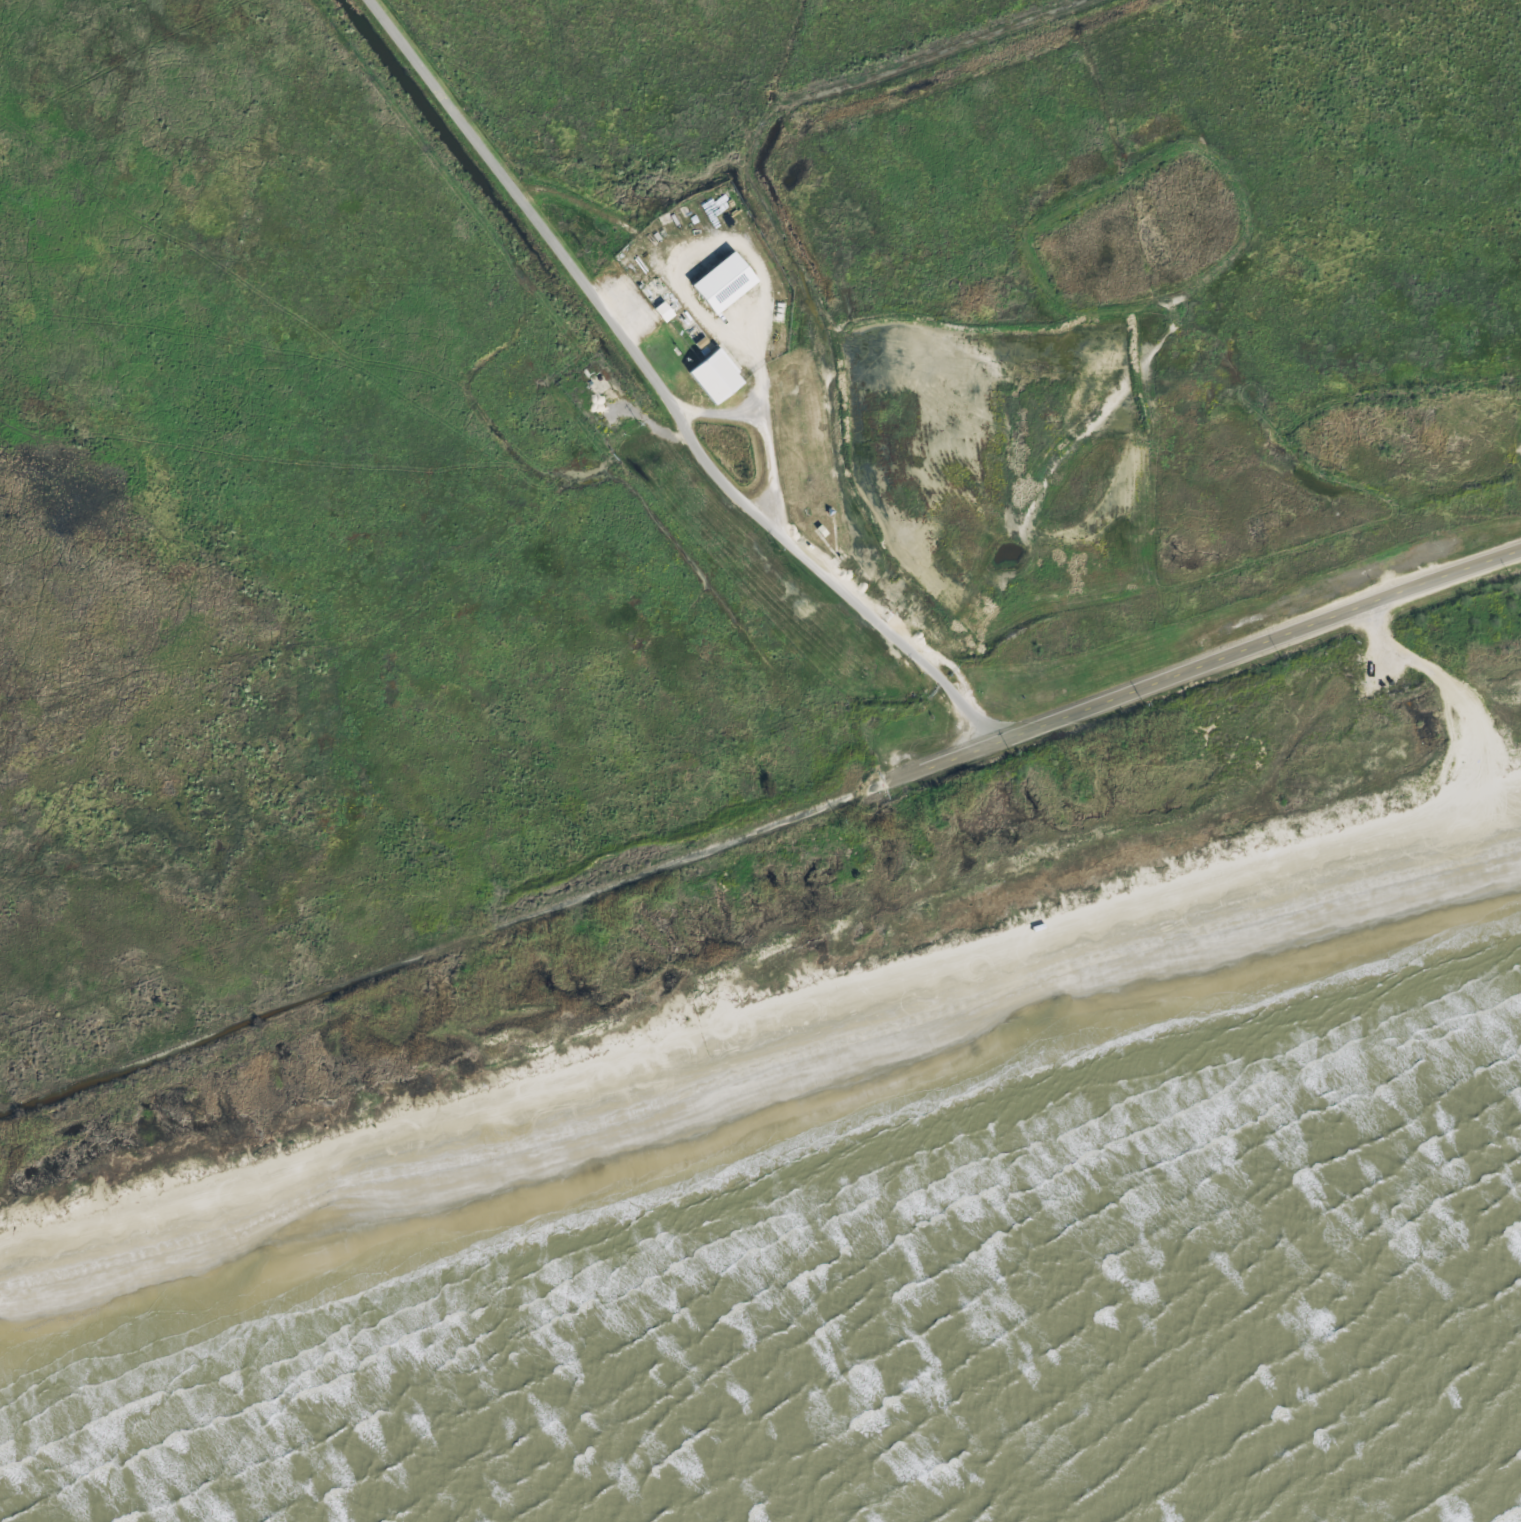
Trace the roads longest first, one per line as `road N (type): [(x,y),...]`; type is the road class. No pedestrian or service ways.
road 1 (track): [(0,1117),(999,744)]
road 2 (residential): [(999,744),(923,663),(716,479),(661,391),(368,0)]
road 3 (tertiary): [(999,744),(1520,553)]

